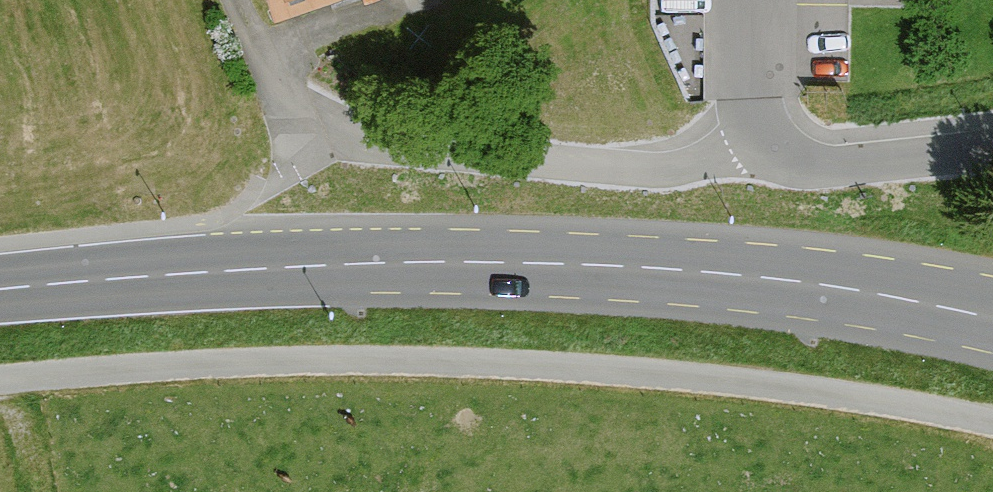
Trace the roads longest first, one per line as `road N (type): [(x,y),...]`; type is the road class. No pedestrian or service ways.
road 1 (secondary): [(992,316),(779,279),(544,263),(412,262),(0,289)]
road 2 (residential): [(348,140),(649,170),(750,152)]
road 3 (residential): [(750,152),(810,167),(992,150)]
road 4 (residential): [(750,0),(750,152)]

